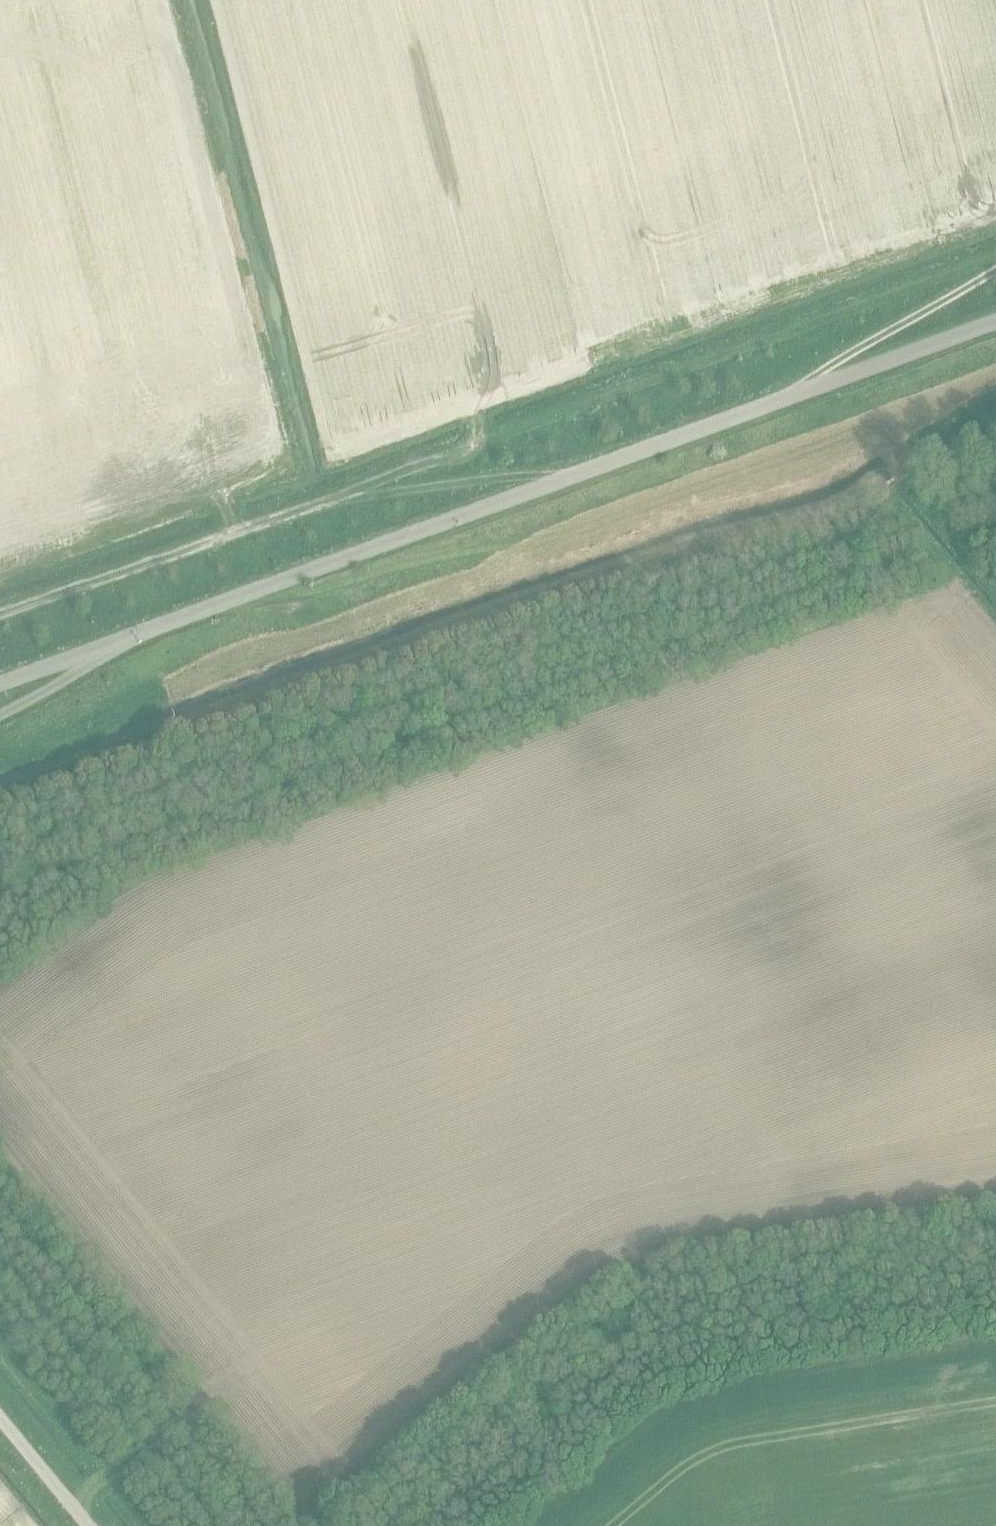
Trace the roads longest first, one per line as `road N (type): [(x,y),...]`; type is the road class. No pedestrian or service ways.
road 1 (unclassified): [(105,644),(995,323)]
road 2 (unclassified): [(89,1525),(0,1416)]
road 3 (unclassified): [(0,711),(84,669),(105,644)]

